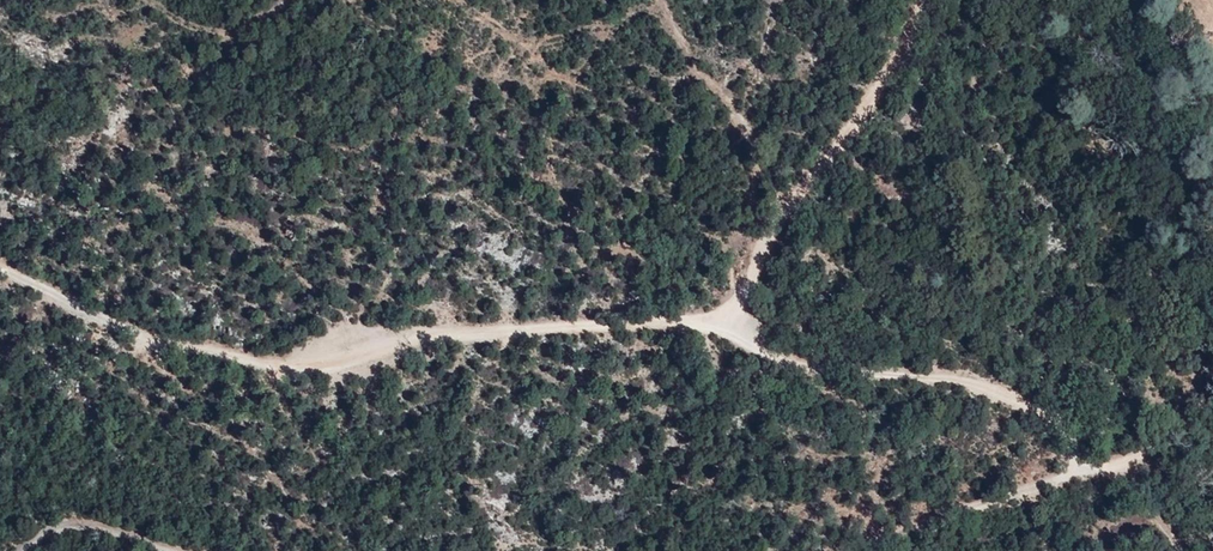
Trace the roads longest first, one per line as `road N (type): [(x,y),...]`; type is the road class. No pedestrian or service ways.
road 1 (track): [(1105,470),(1092,442),(999,390),(865,369),(711,325),(455,334),(306,368),(132,337),(0,270)]
road 2 (track): [(836,550),(914,514),(1105,470),(1144,491),(1181,550)]
road 3 (track): [(711,325),(849,122),(900,0)]
road 4 (track): [(28,550),(62,524),(137,531),(184,550)]

